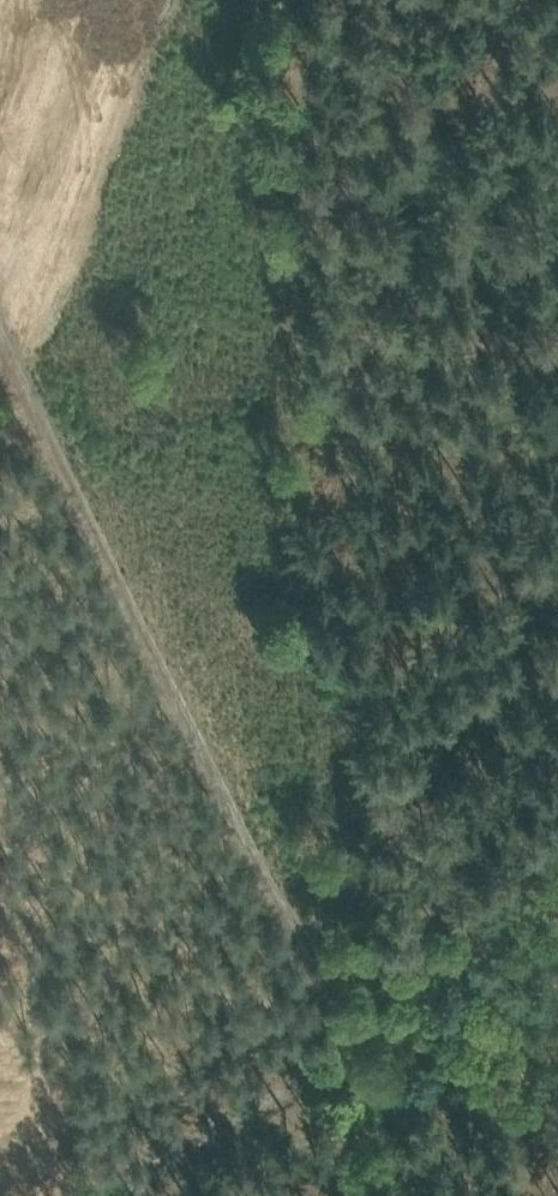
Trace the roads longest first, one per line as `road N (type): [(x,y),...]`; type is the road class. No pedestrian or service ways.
road 1 (track): [(0,383),(333,1062),(115,1195)]
road 2 (track): [(0,365),(23,356),(557,411)]
road 3 (track): [(557,1124),(333,1062),(409,1195)]

